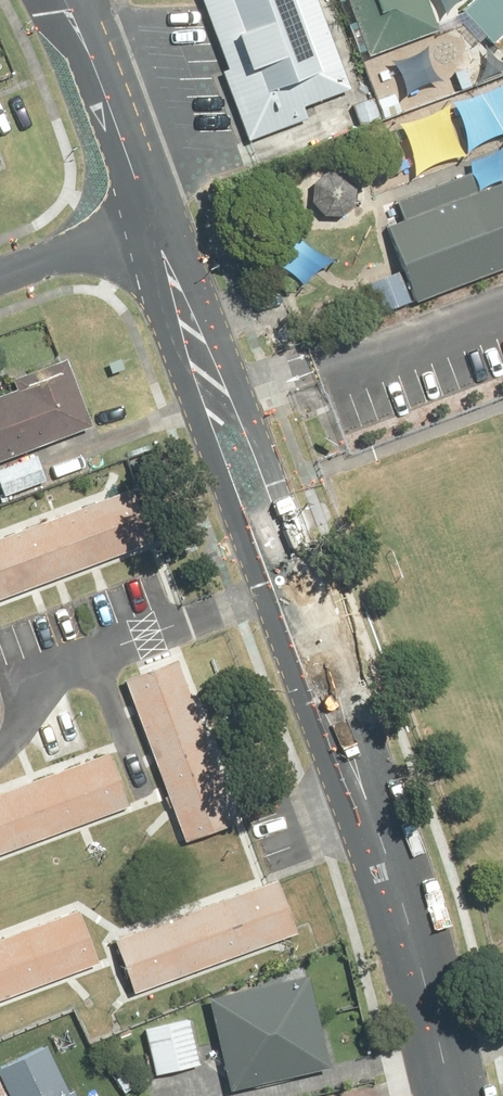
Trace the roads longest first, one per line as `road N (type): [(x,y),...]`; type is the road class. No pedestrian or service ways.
road 1 (residential): [(360,775),(267,604),(193,406),(164,251)]
road 2 (residential): [(164,251),(241,391),(318,590),(360,775)]
road 3 (residential): [(360,775),(440,1025),(453,1095)]
road 4 (residential): [(64,0),(152,222)]
road 5 (residential): [(0,281),(152,222)]

